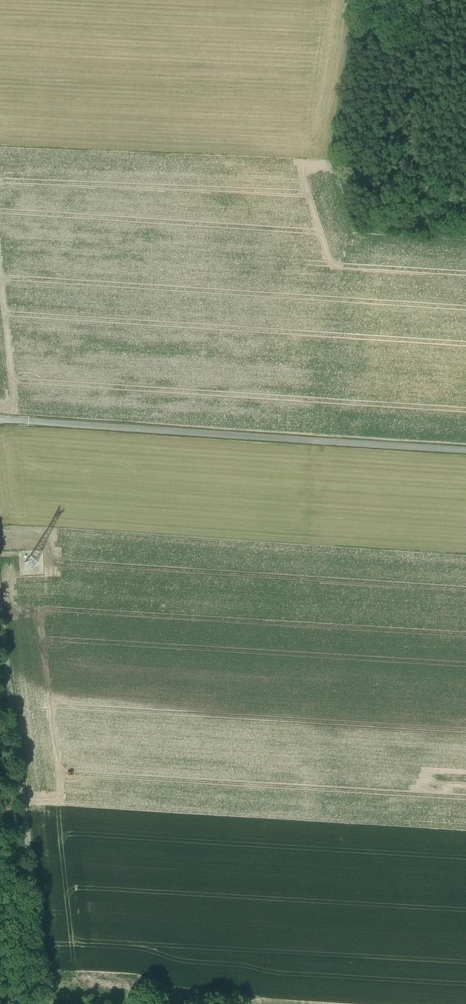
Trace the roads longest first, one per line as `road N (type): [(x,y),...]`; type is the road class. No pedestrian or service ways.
road 1 (unclassified): [(465,452),(0,420)]
road 2 (unclassified): [(0,615),(46,1003)]

